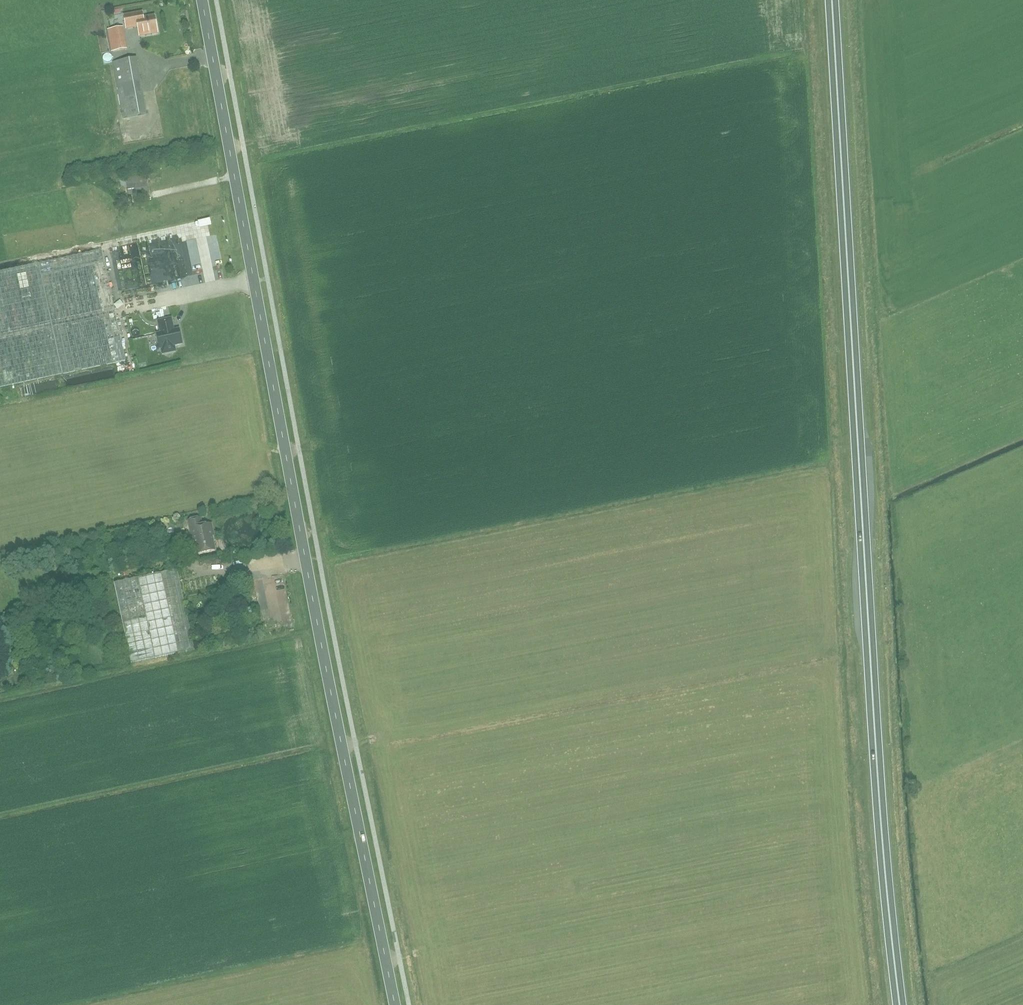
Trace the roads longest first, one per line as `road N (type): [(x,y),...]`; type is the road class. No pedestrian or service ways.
road 1 (tertiary): [(394,1004),(202,0)]
road 2 (trunk): [(900,1004),(879,788),(832,0)]

